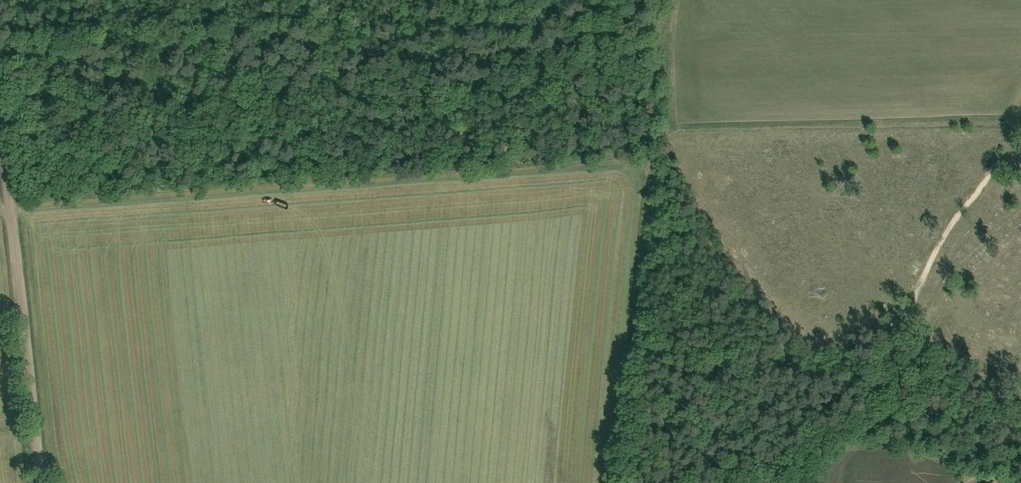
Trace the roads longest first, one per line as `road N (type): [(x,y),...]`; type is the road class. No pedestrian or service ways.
road 1 (track): [(41,482),(11,206)]
road 2 (track): [(1020,421),(860,414)]

